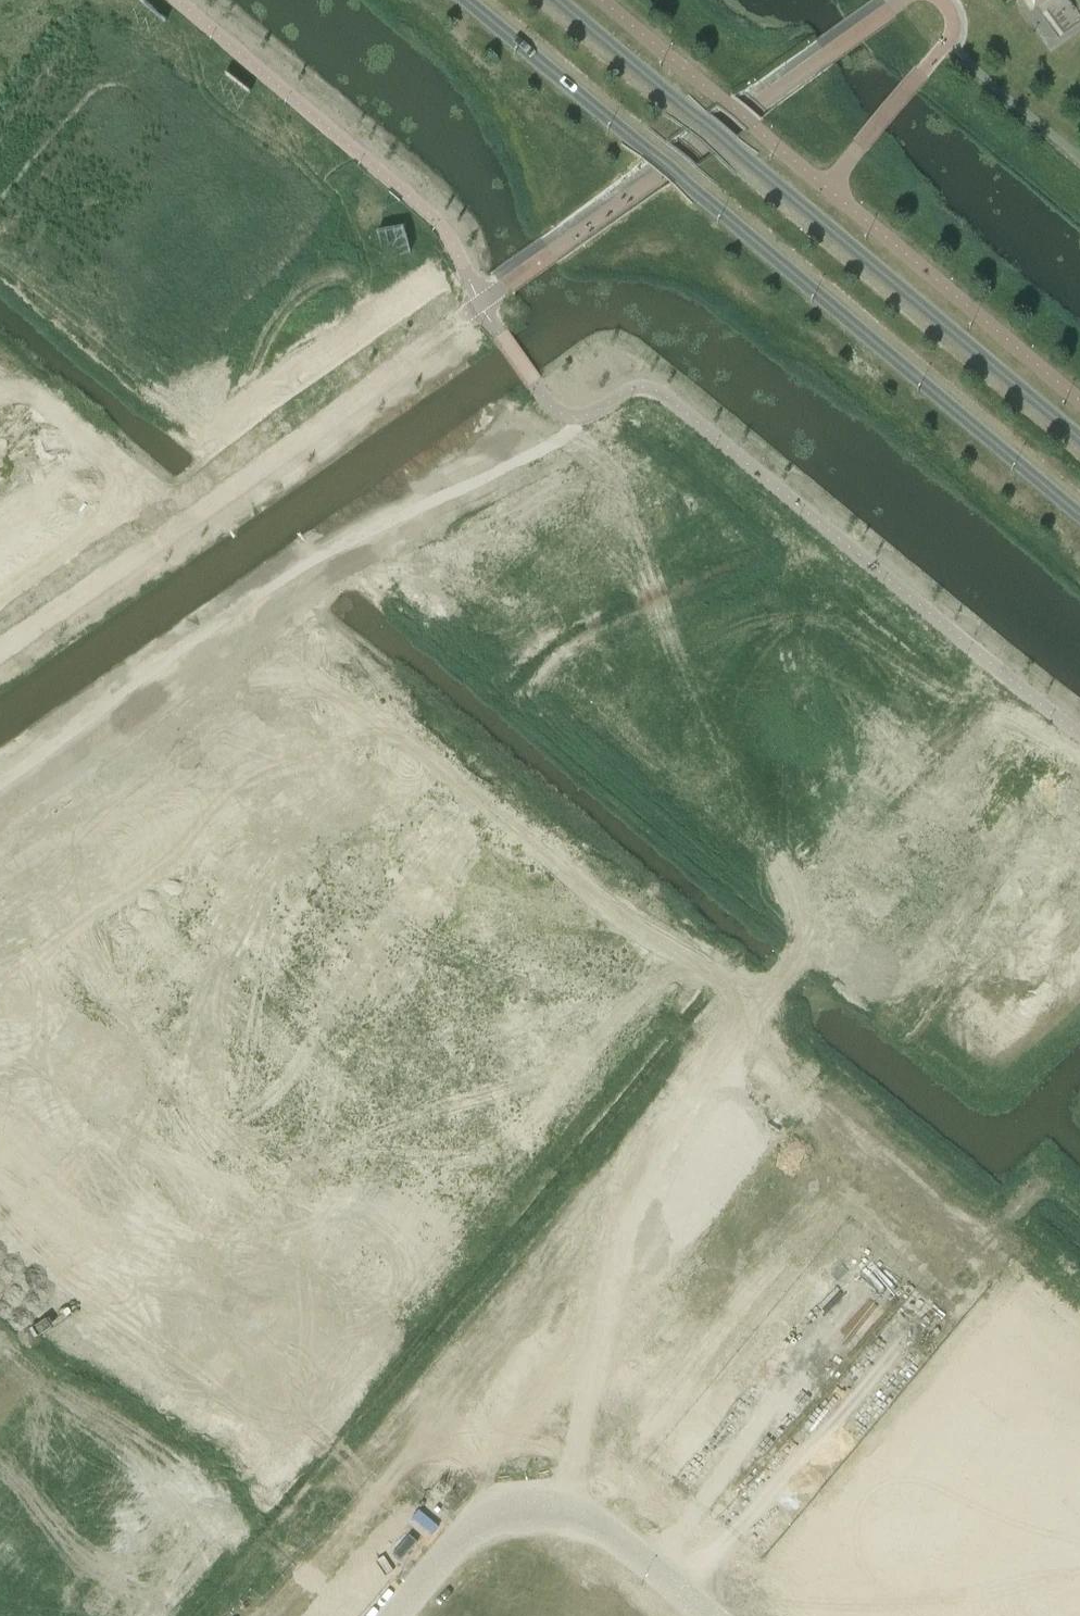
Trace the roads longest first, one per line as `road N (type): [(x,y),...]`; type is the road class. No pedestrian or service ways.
road 1 (secondary): [(463,0),(1079,518)]
road 2 (secondary): [(1079,438),(556,0)]
road 3 (track): [(711,1615),(607,1528),(555,1515),(489,1518),(455,1536),(390,1615)]

